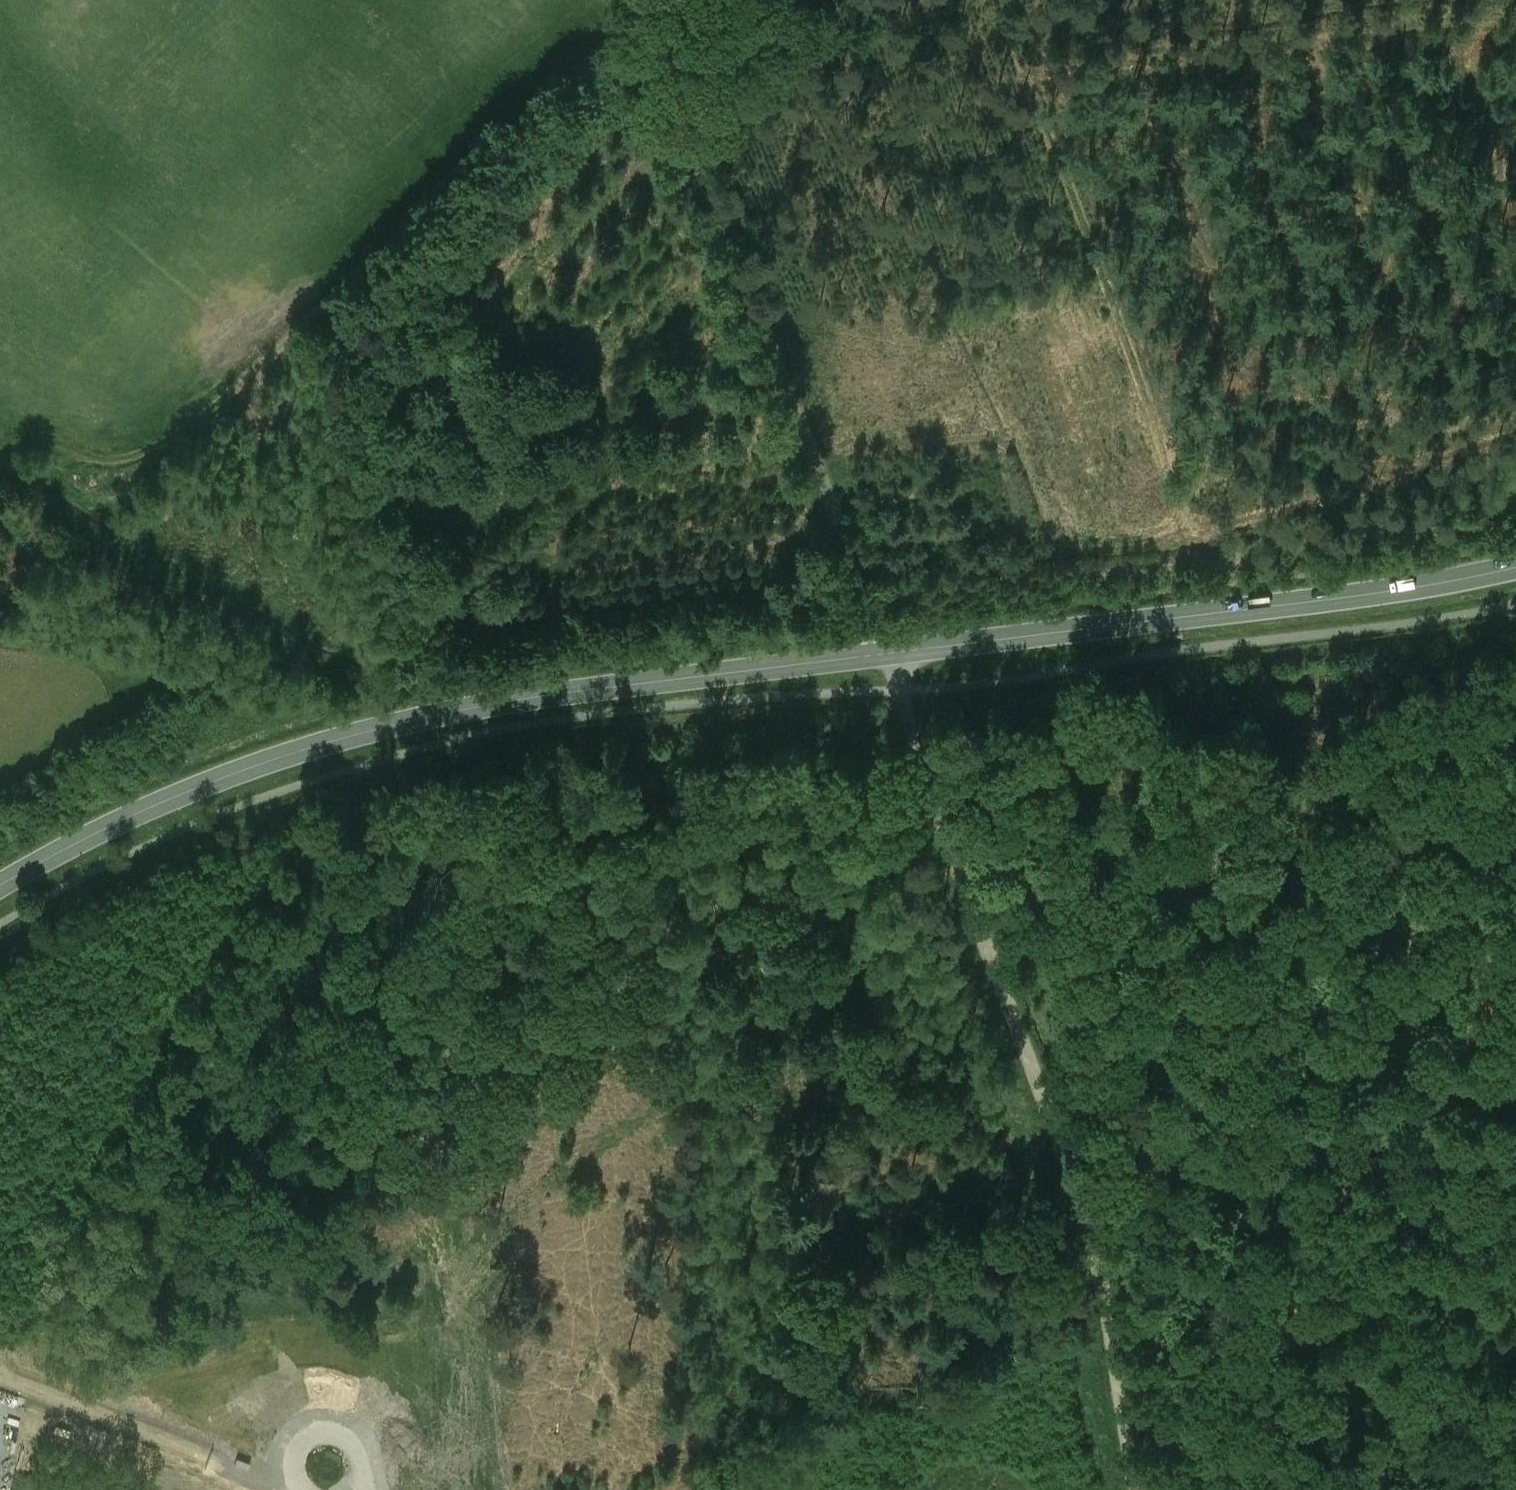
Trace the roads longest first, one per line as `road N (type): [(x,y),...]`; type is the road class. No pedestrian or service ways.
road 1 (secondary): [(887,653),(561,692),(375,728),(166,800),(0,886)]
road 2 (track): [(1136,1489),(1100,1262),(903,692)]
road 3 (unclassified): [(887,653),(681,101),(625,0)]
road 4 (secondary): [(1515,567),(887,653)]
road 5 (unclassified): [(367,1489),(359,1452),(331,1434),(304,1442),(297,1454),(301,1489)]

